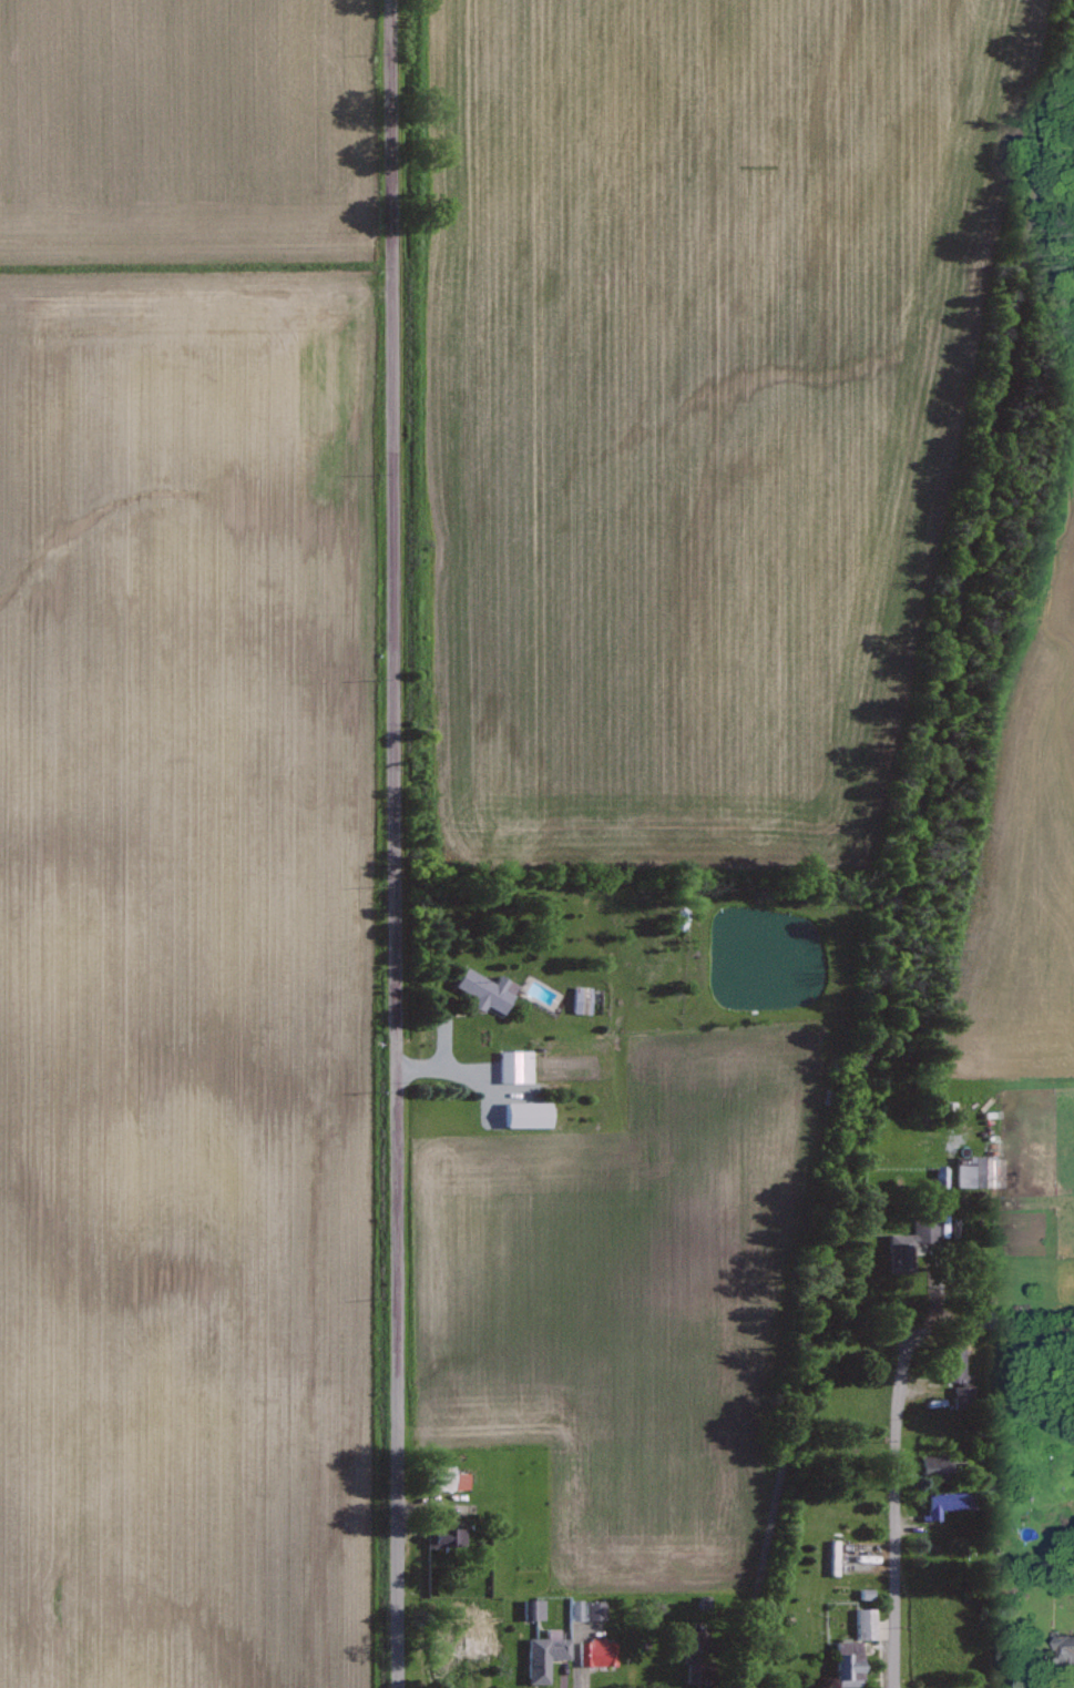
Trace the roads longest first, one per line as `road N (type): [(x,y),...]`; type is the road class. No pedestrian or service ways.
road 1 (residential): [(397,1687),(388,0)]
road 2 (residential): [(893,1687),(896,1414),(899,1376),(924,1329)]

